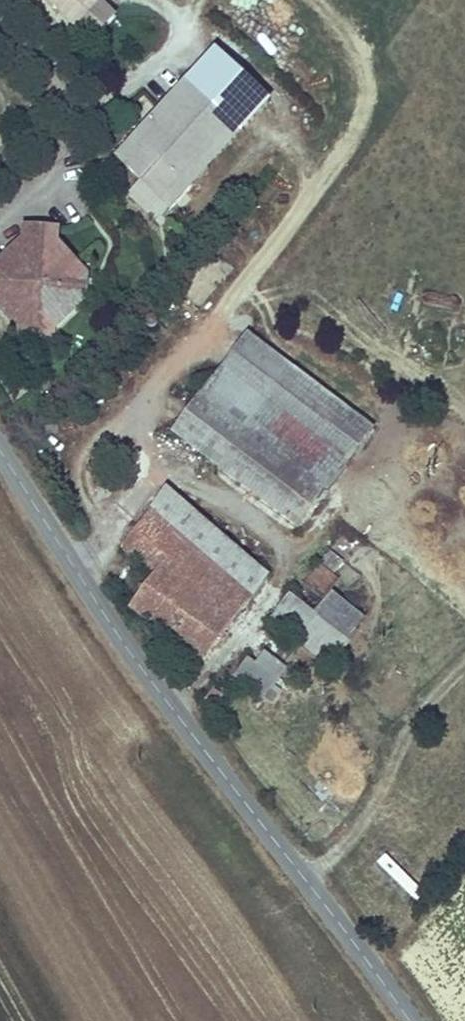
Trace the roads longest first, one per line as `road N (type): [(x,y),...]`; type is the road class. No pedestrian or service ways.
road 1 (tertiary): [(0,454),(132,656),(410,1020)]

